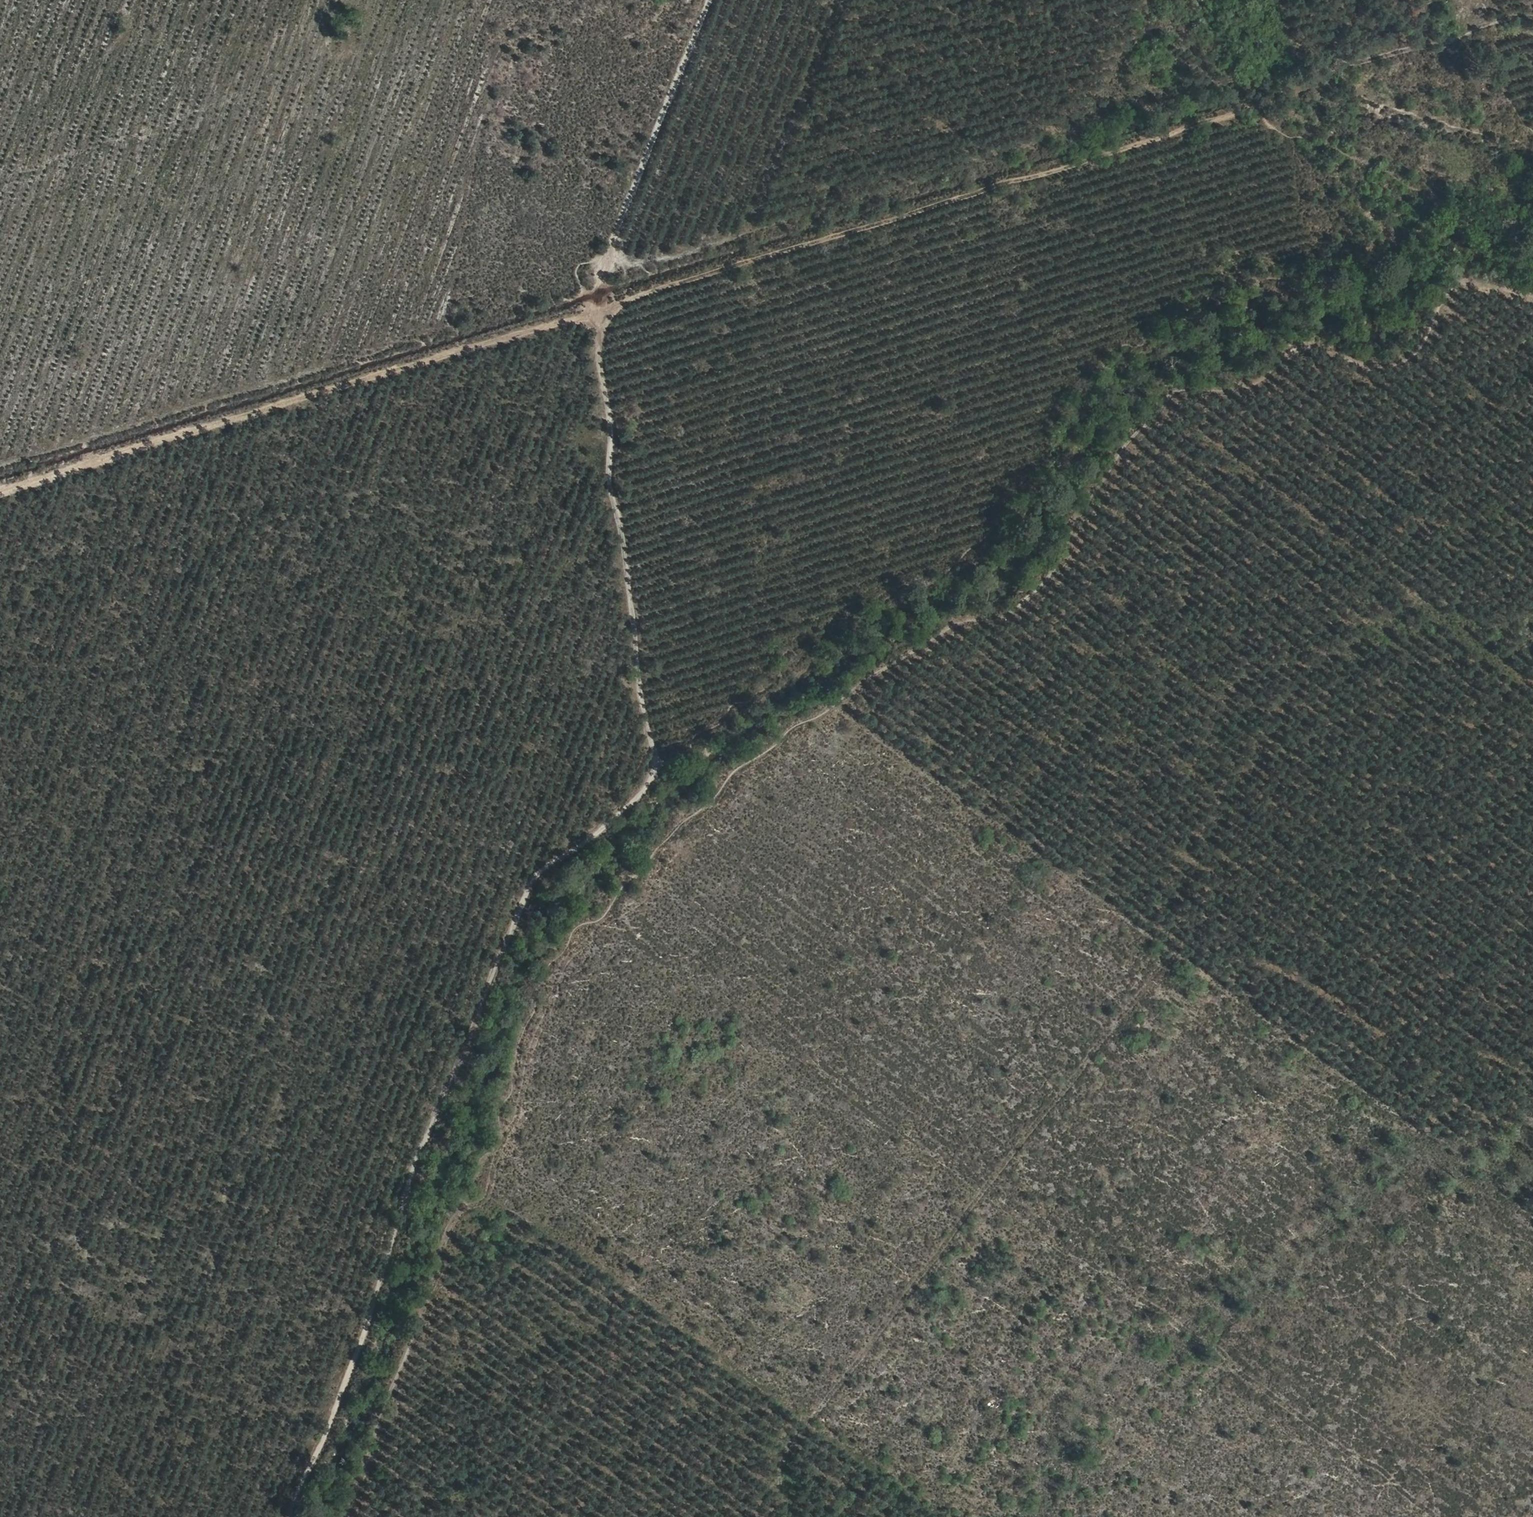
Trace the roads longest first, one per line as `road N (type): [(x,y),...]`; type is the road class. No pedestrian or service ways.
road 1 (track): [(660,765),(626,517),(610,481),(610,329),(642,296),(1330,89),(1359,0)]
road 2 (track): [(660,765),(532,866),(285,1516)]
road 3 (track): [(610,329),(575,318),(0,497)]
road 4 (track): [(792,1516),(784,1498),(806,1425),(856,1360)]

